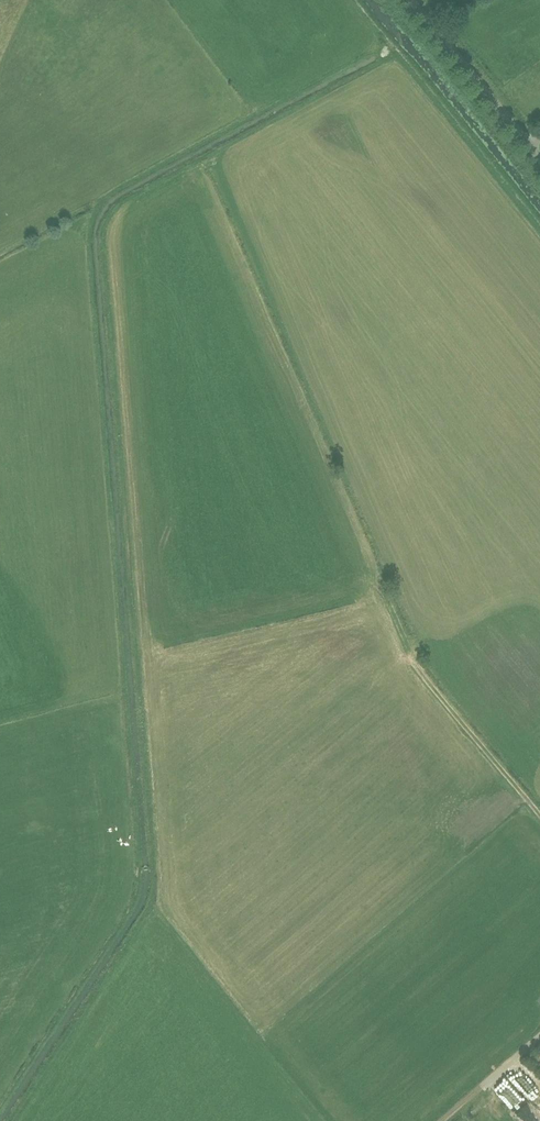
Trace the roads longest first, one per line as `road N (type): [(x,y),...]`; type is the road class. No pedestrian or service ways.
road 1 (unclassified): [(539,161),(411,0)]

